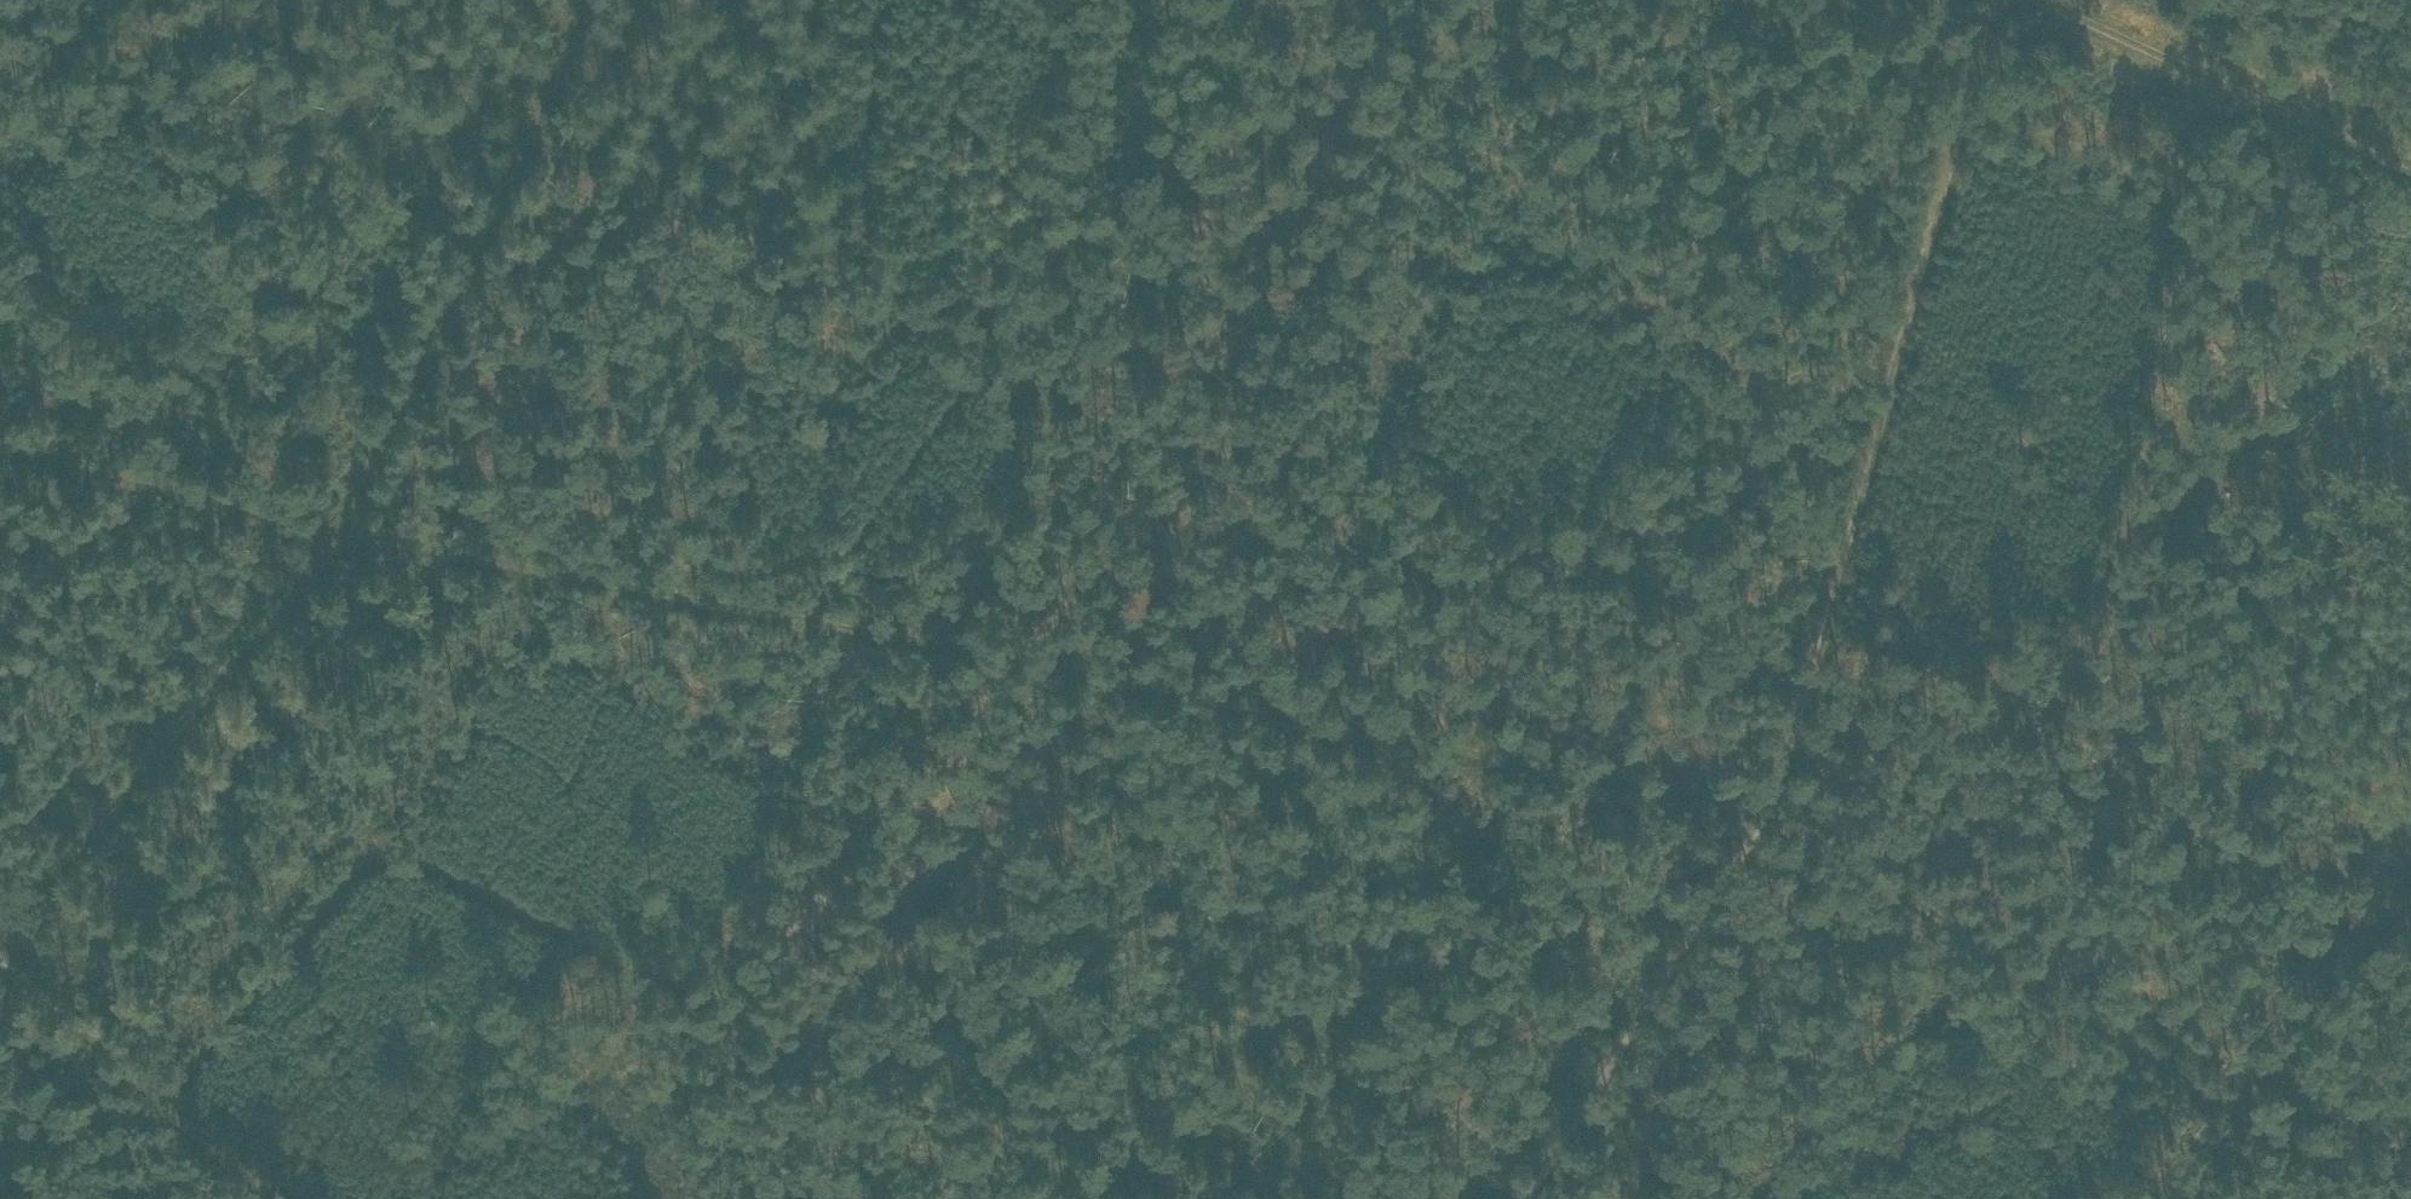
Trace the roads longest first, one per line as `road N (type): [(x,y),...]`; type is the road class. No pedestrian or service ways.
road 1 (track): [(320,560),(1278,727),(1759,822)]
road 2 (track): [(1536,1198),(1772,802),(1970,0)]
road 3 (track): [(1037,1198),(451,889),(384,862),(141,1105)]
road 4 (track): [(574,0),(320,560)]
road 5 (track): [(0,915),(320,560)]
road 6 (track): [(320,560),(0,461)]
road 7 (track): [(141,1105),(0,984)]

